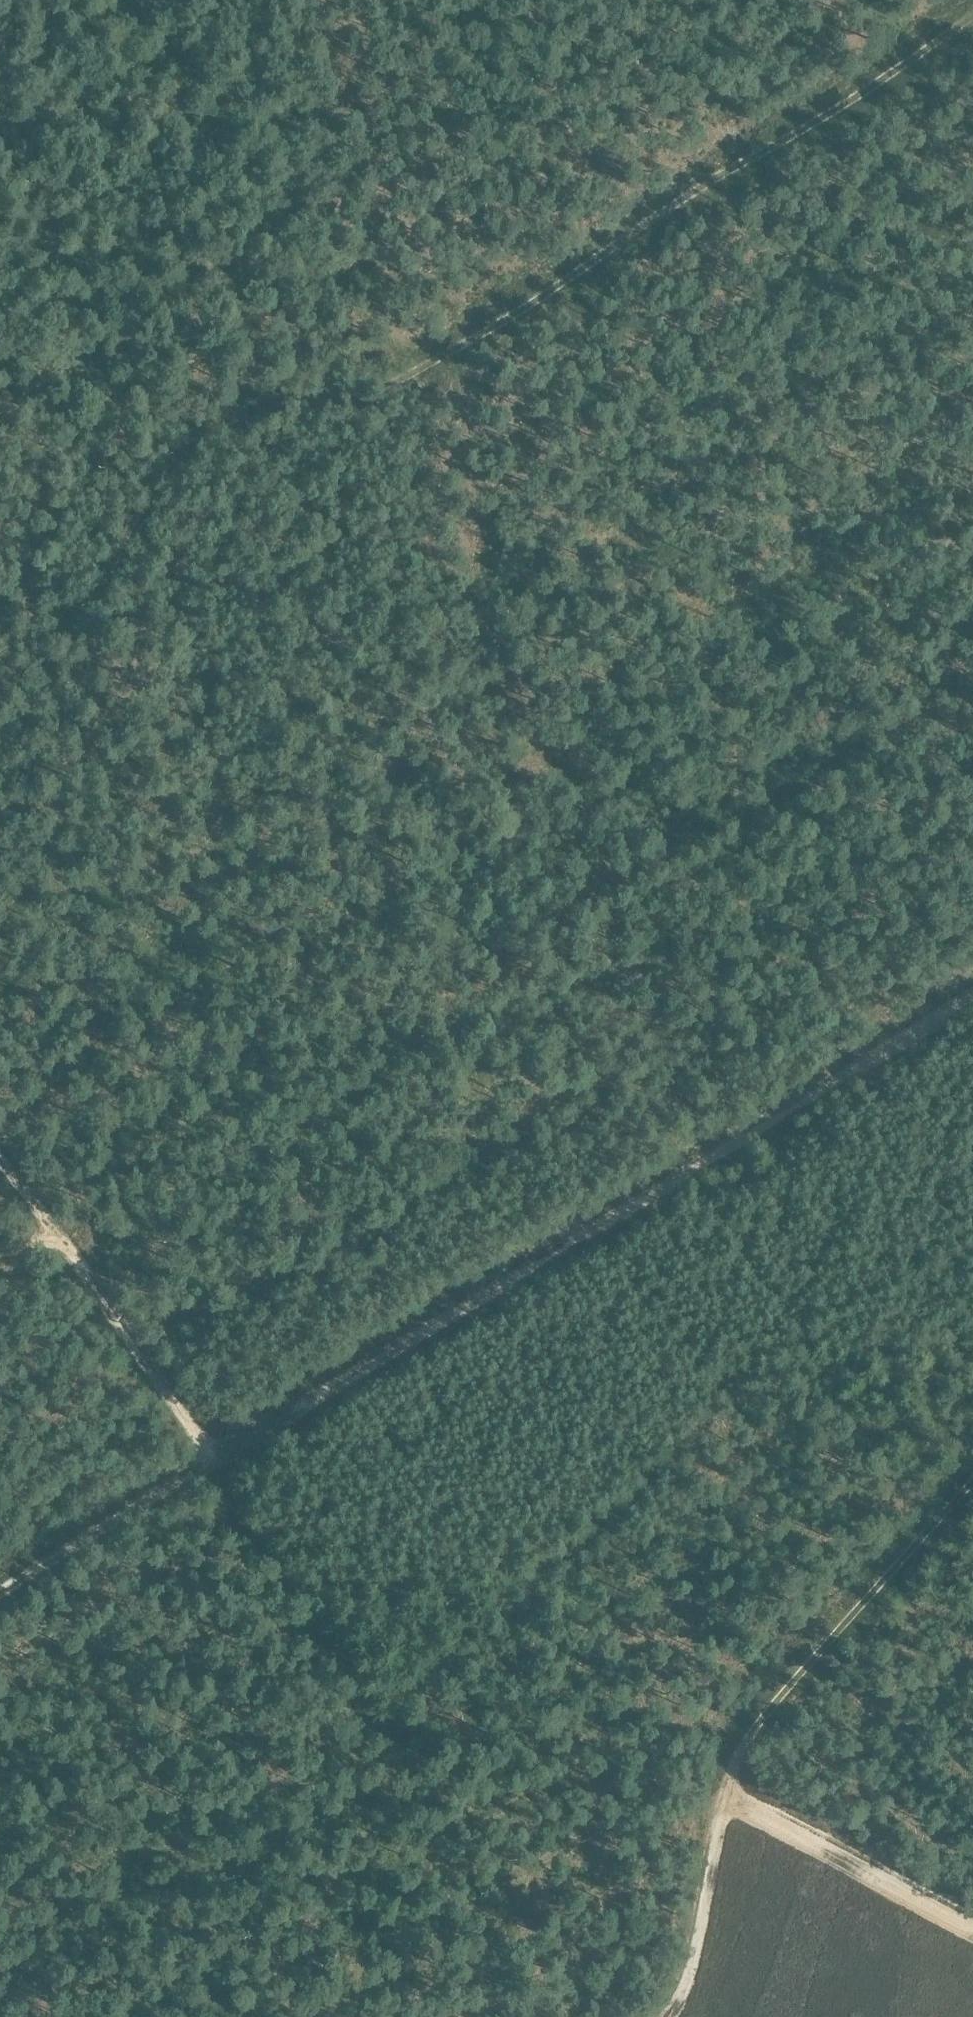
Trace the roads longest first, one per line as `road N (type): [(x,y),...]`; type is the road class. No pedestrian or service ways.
road 1 (track): [(0,654),(97,583),(161,466),(199,430),(309,393),(403,383),(972,15)]
road 2 (track): [(0,1590),(972,996)]
road 3 (track): [(723,1801),(751,1731),(972,1481)]
road 4 (track): [(0,1172),(213,1460)]
road 5 (track): [(972,1932),(723,1801)]
road 6 (track): [(670,2016),(691,1972),(723,1801)]

